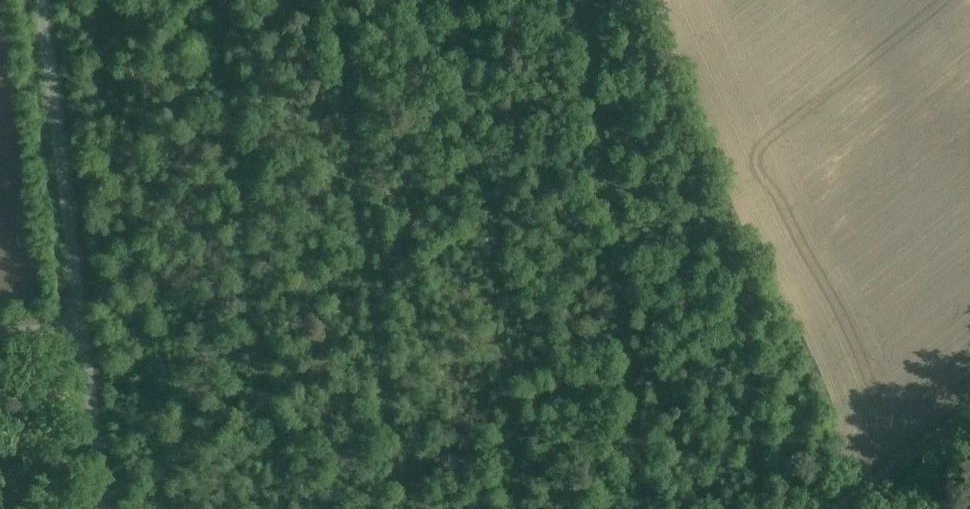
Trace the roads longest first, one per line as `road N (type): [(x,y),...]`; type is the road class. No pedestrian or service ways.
road 1 (unclassified): [(39,0),(105,508)]

